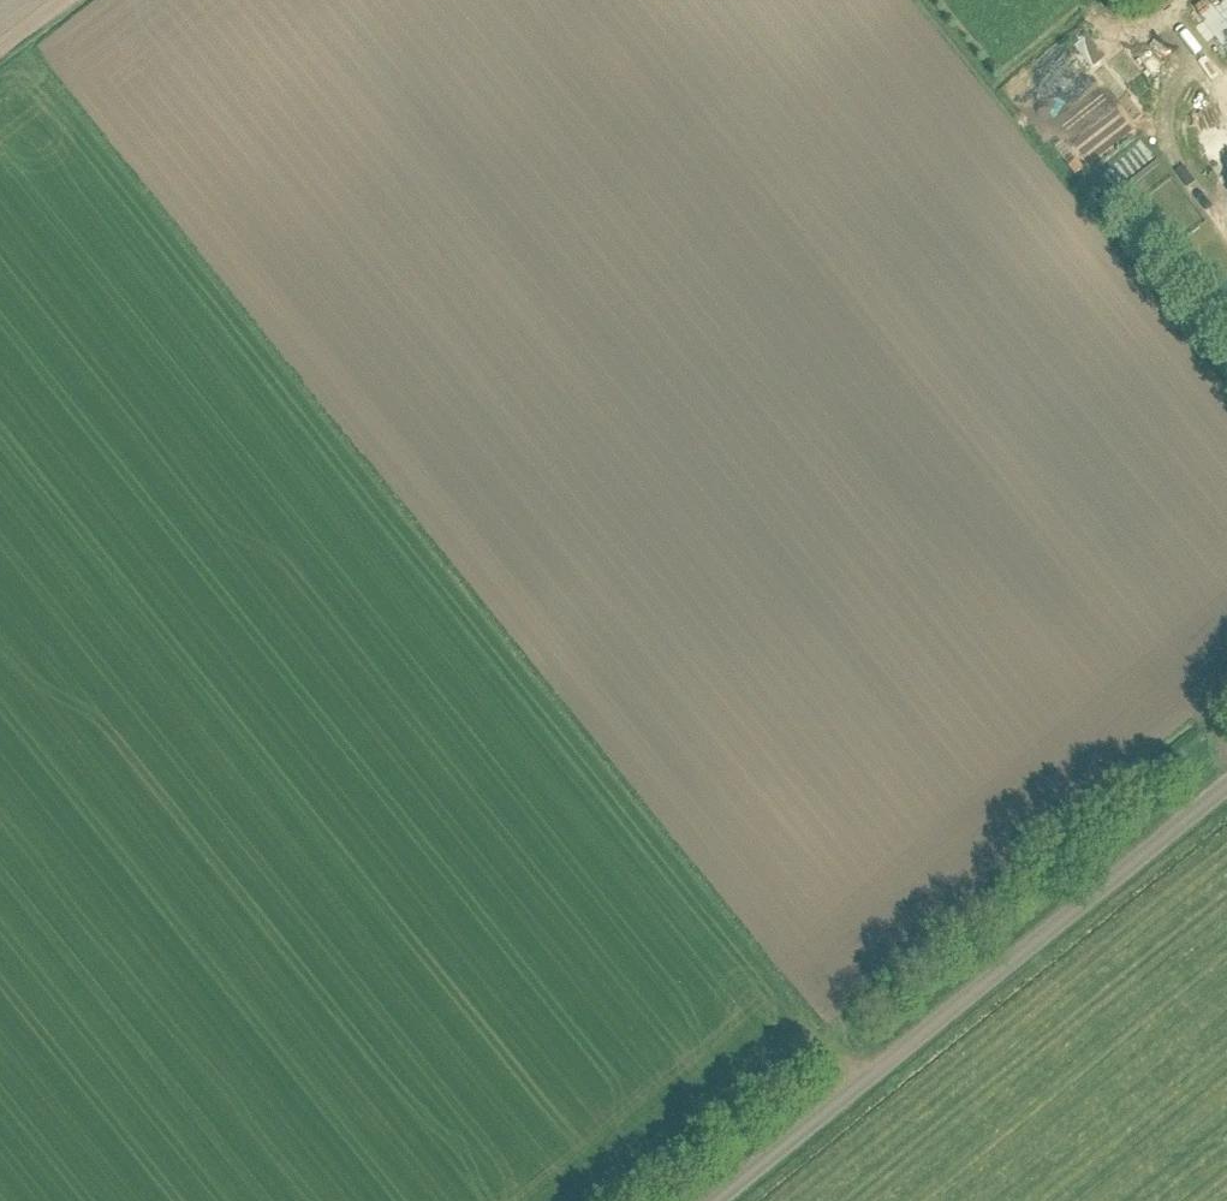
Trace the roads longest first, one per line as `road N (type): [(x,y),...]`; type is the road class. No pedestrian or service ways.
road 1 (unclassified): [(717,1200),(1226,788)]

